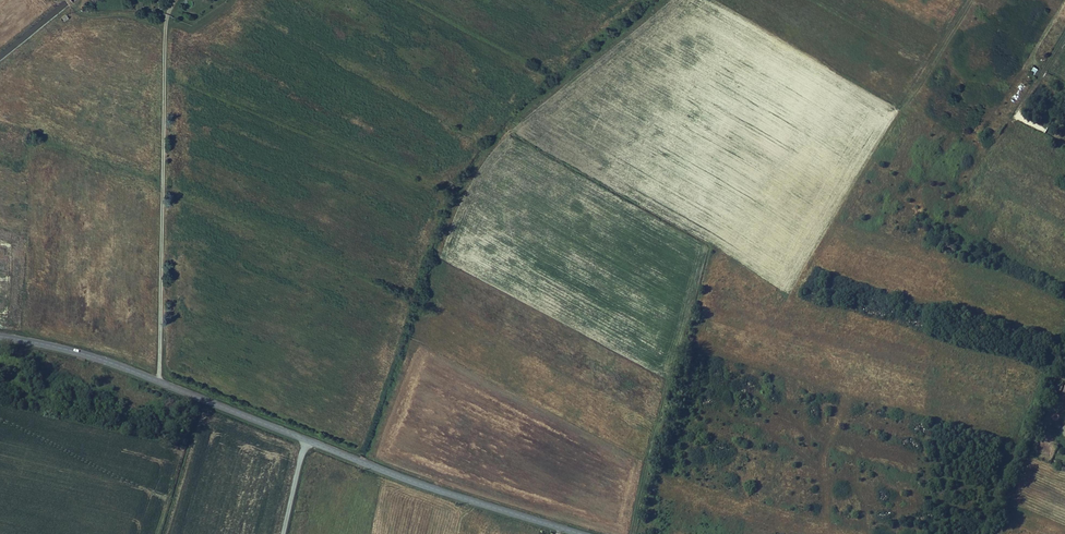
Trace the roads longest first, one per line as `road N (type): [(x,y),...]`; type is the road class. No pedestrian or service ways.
road 1 (tertiary): [(0,338),(99,359),(308,440)]
road 2 (tertiary): [(308,440),(581,533)]

